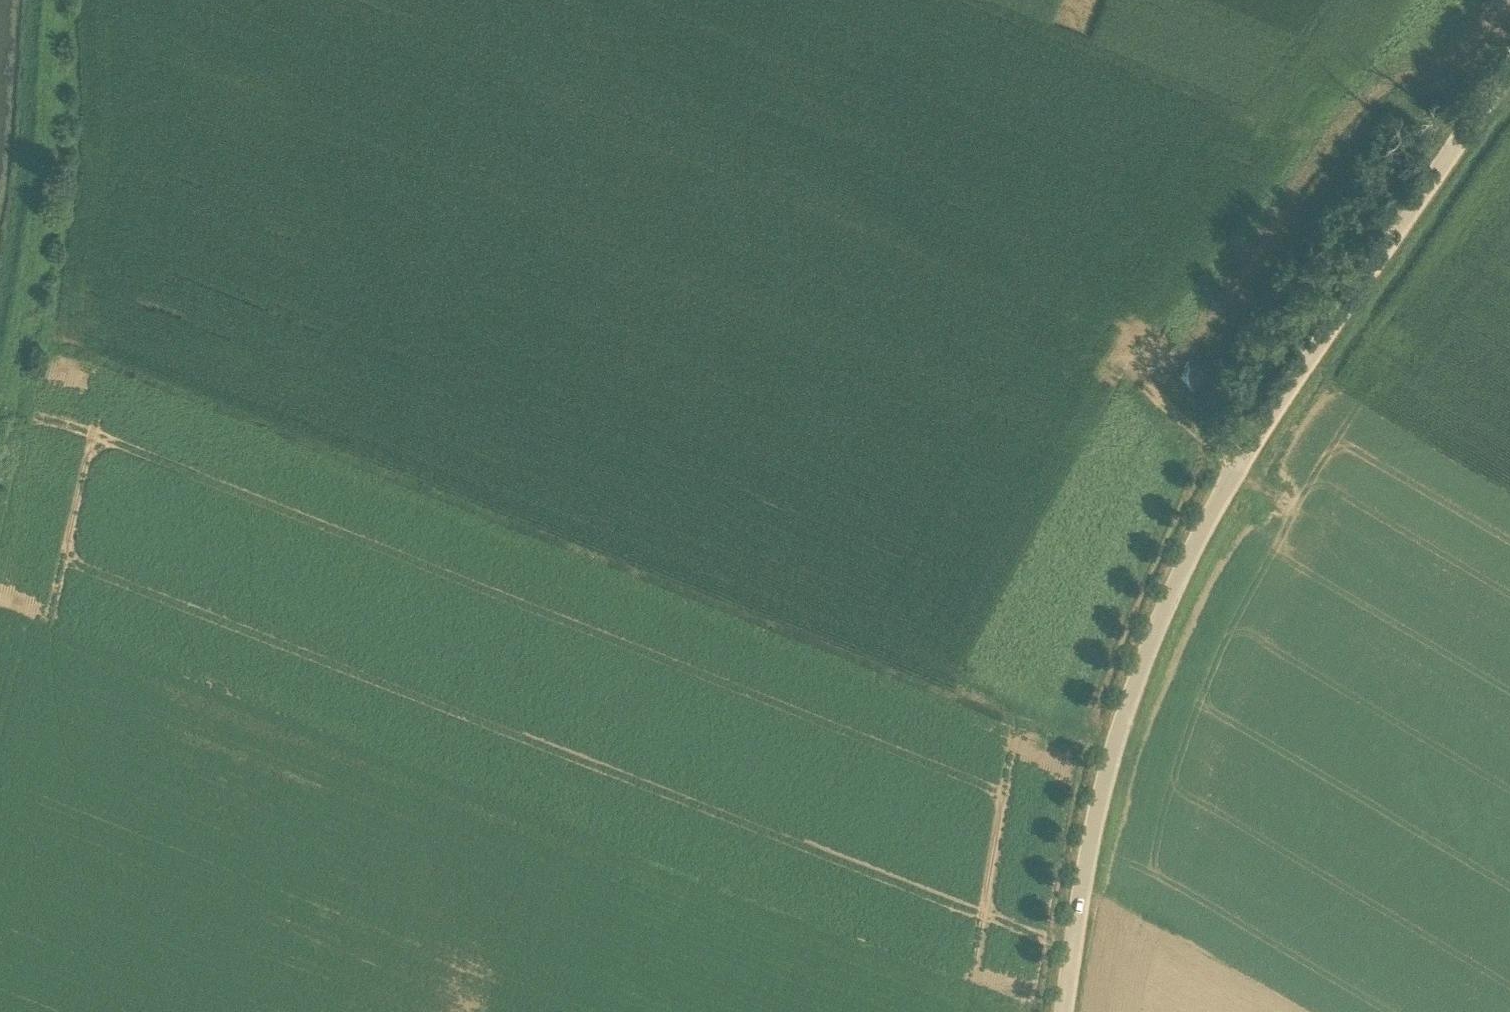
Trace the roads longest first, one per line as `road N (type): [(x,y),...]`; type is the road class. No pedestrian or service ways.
road 1 (unclassified): [(1062,1011),(1085,862),(1141,663),(1175,584),(1217,496),(1509,67)]

